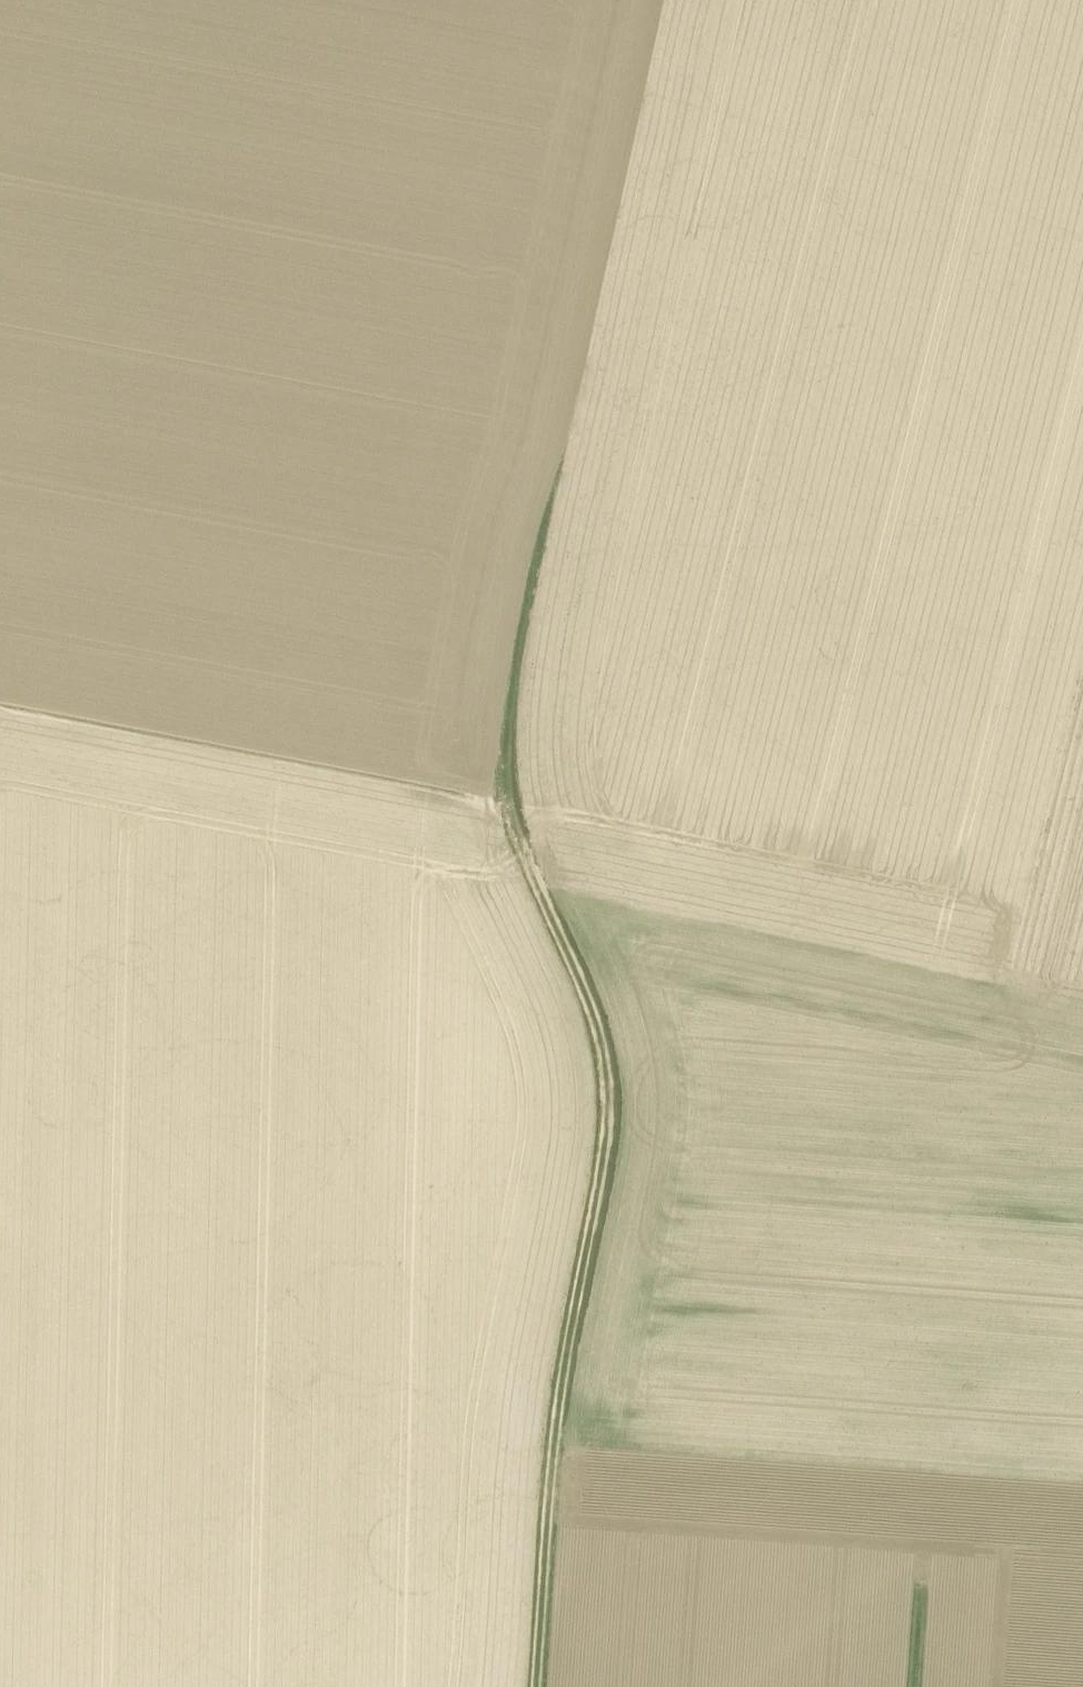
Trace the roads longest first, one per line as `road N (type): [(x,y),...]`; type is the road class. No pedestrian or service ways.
road 1 (track): [(537,1686),(573,1266),(603,1117),(586,985),(507,824),(498,746),(558,449)]
road 2 (track): [(914,1686),(927,1490)]

